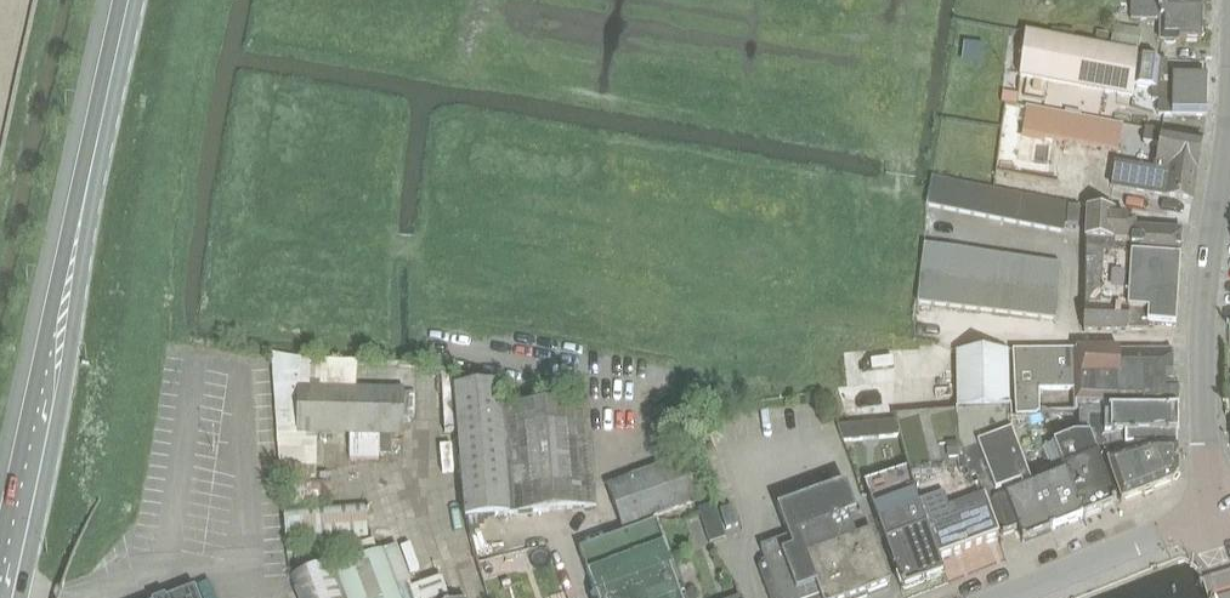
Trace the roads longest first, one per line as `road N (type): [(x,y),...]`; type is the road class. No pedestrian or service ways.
road 1 (tertiary): [(1212,511),(1201,279),(1229,102)]
road 2 (secondary): [(20,597),(69,361),(76,239)]
road 3 (secondary): [(76,239),(41,344),(0,543)]
road 4 (secondary): [(76,239),(126,0)]
road 5 (tertiary): [(992,597),(1212,511)]

